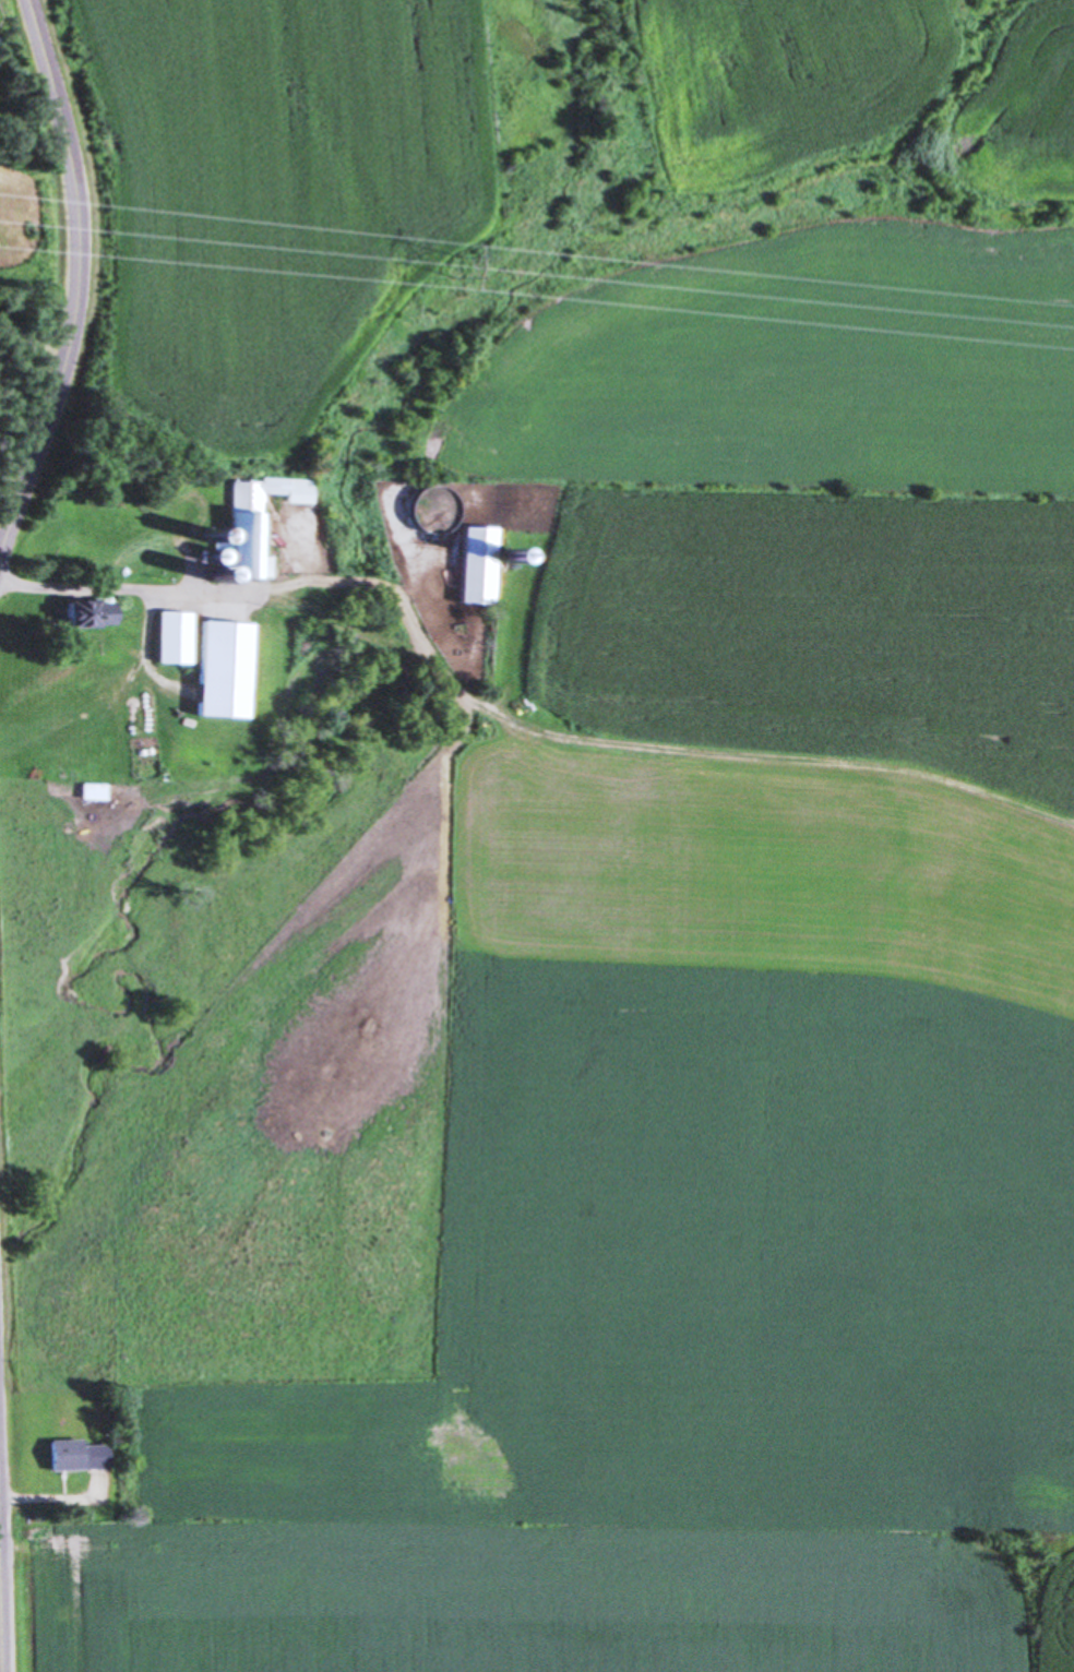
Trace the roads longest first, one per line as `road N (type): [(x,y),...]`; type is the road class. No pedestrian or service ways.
road 1 (tertiary): [(0,554),(36,466),(79,288),(61,88),(34,0)]

